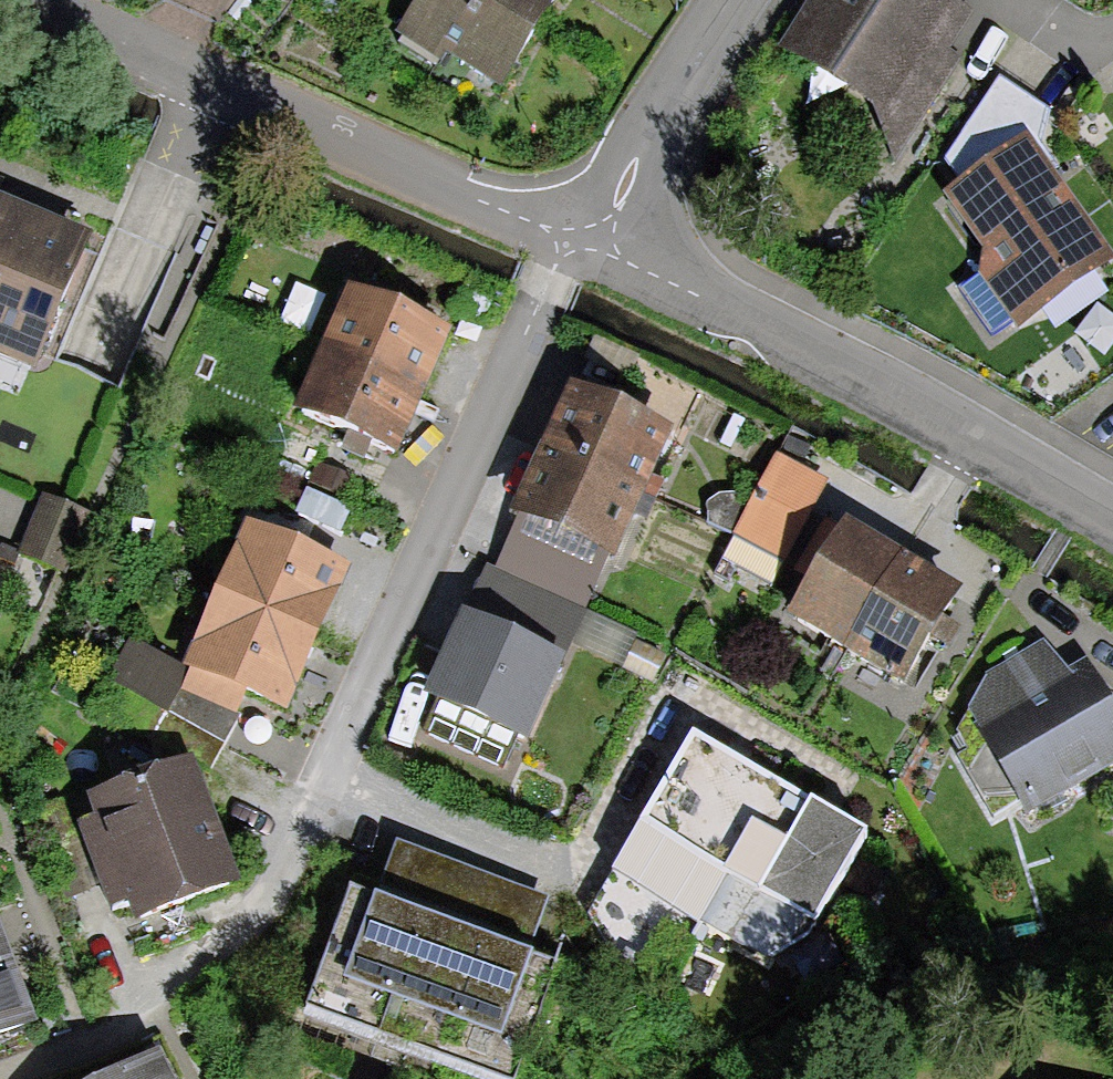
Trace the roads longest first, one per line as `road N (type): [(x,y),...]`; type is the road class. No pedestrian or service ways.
road 1 (residential): [(0,1074),(86,1041),(269,917),(312,788),(555,268),(586,239)]
road 2 (residential): [(24,0),(586,239)]
road 3 (residential): [(586,239),(980,433),(1112,514)]
road 4 (residential): [(586,239),(737,0)]

